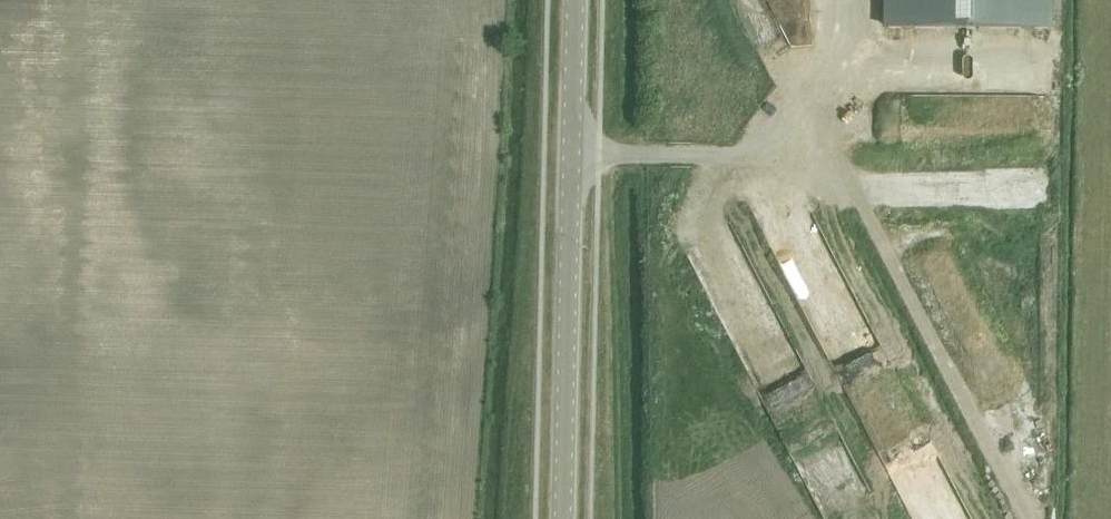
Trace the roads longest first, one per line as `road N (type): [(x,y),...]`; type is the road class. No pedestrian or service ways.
road 1 (track): [(635,155),(791,158),(854,193),(1024,518)]
road 2 (tertiary): [(564,518),(573,153)]
road 3 (track): [(607,154),(616,518)]
road 4 (tertiary): [(573,153),(577,0)]

